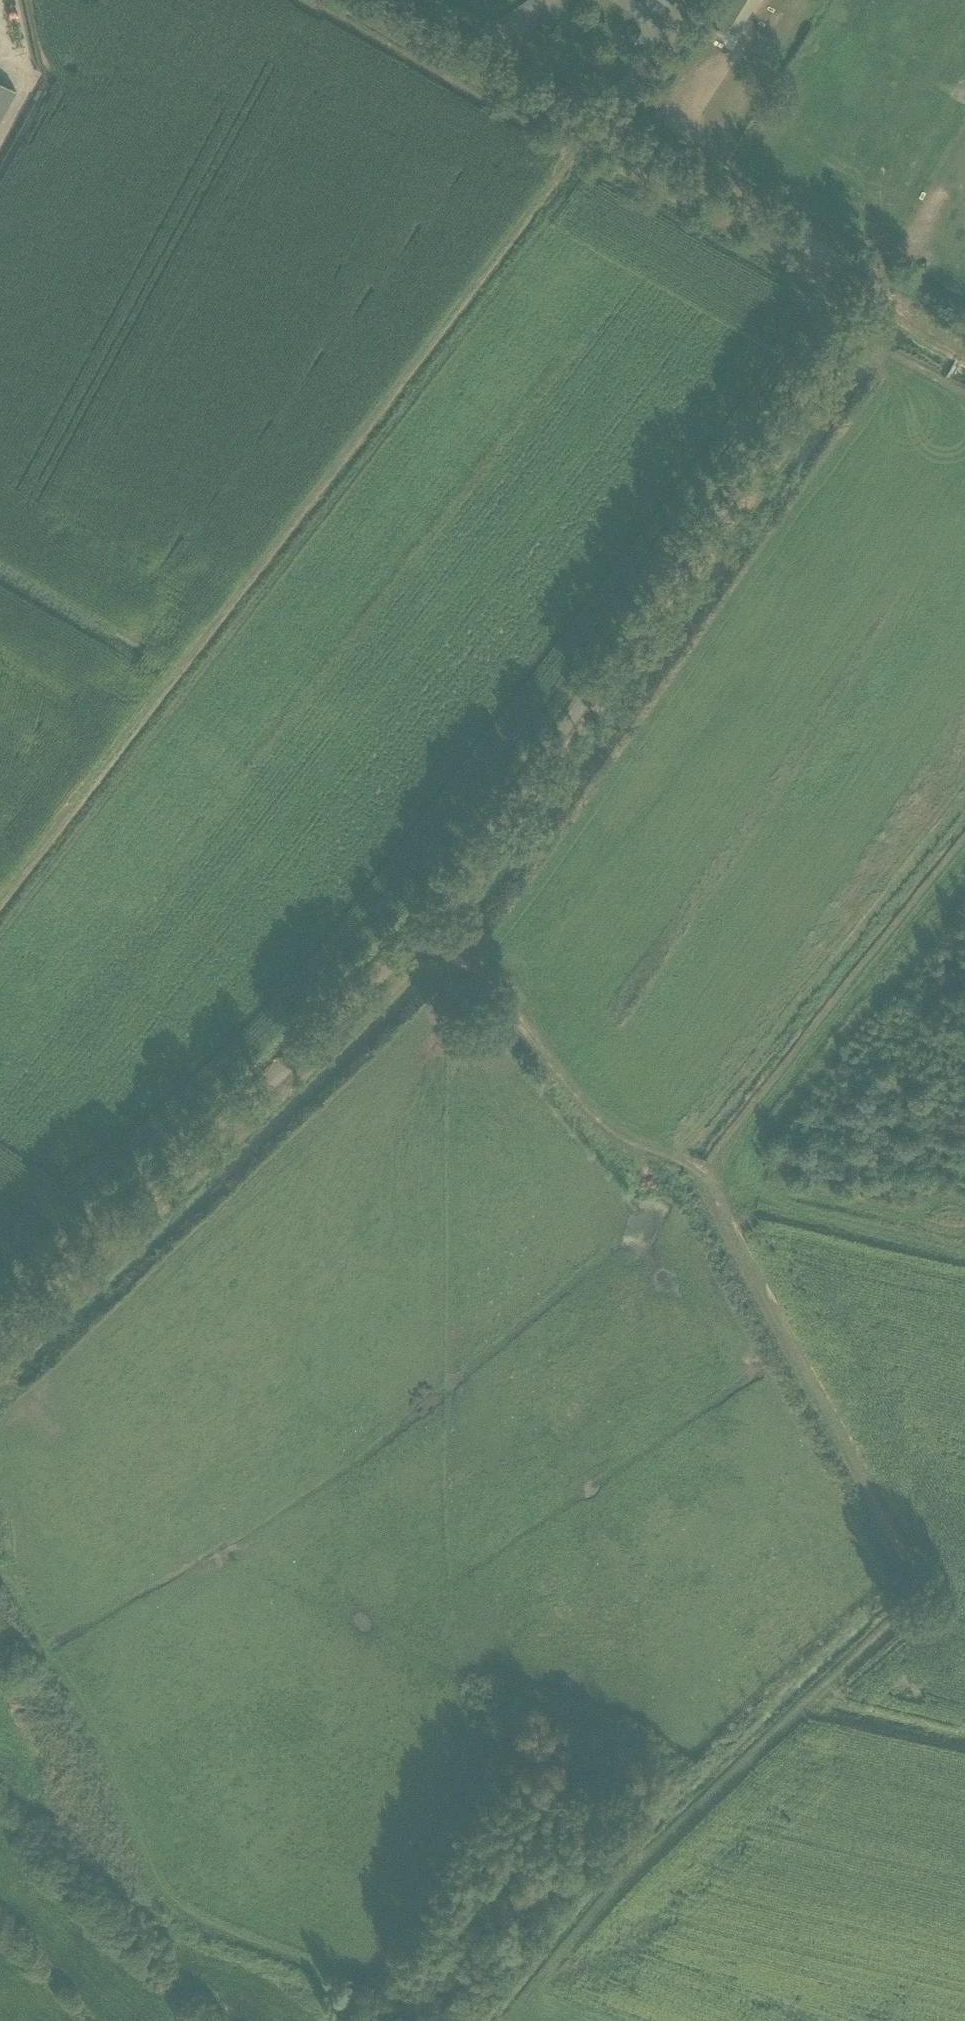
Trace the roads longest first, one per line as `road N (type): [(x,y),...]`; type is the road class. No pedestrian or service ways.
road 1 (unclassified): [(0,1342),(420,931),(858,323),(875,289),(861,272),(363,0)]
road 2 (track): [(420,931),(473,975),(606,1131),(701,1175),(925,1580),(909,1616),(824,1692)]

